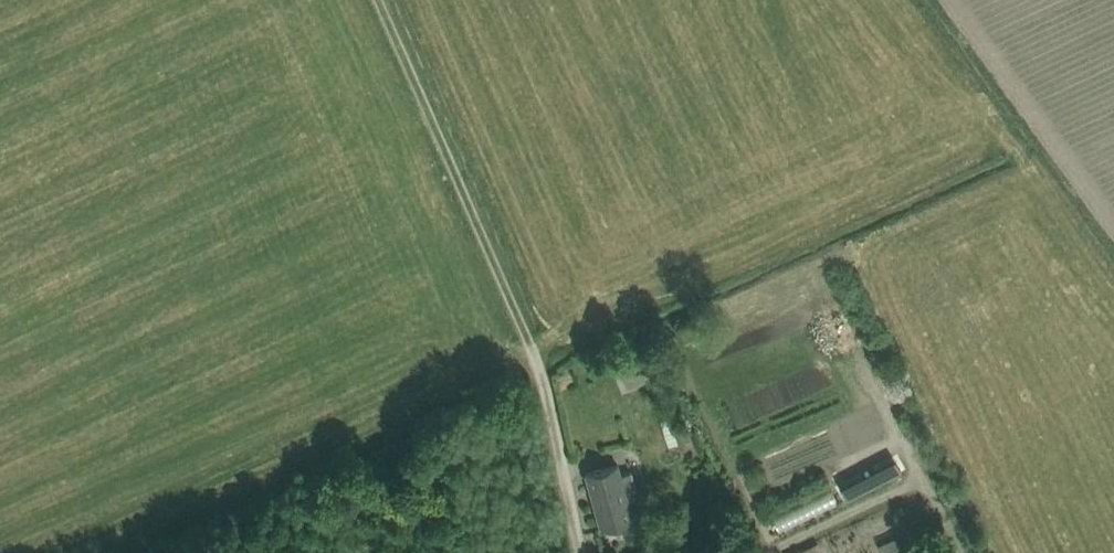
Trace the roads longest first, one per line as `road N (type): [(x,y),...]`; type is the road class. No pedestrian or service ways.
road 1 (unclassified): [(556,552),(510,342),(483,283)]

